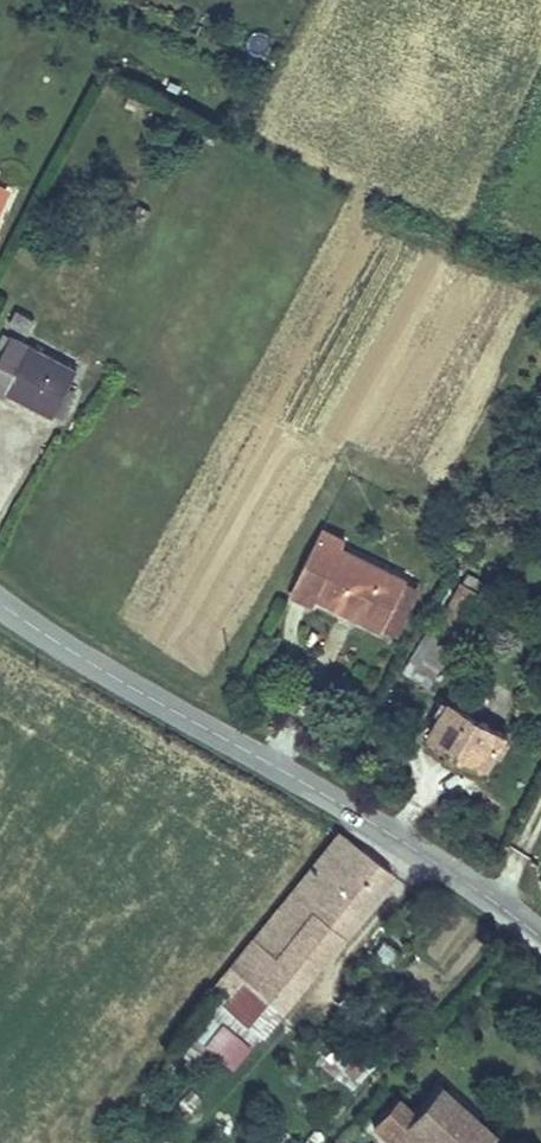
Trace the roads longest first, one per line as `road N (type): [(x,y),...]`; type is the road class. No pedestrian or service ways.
road 1 (tertiary): [(0,603),(342,805),(540,939)]

